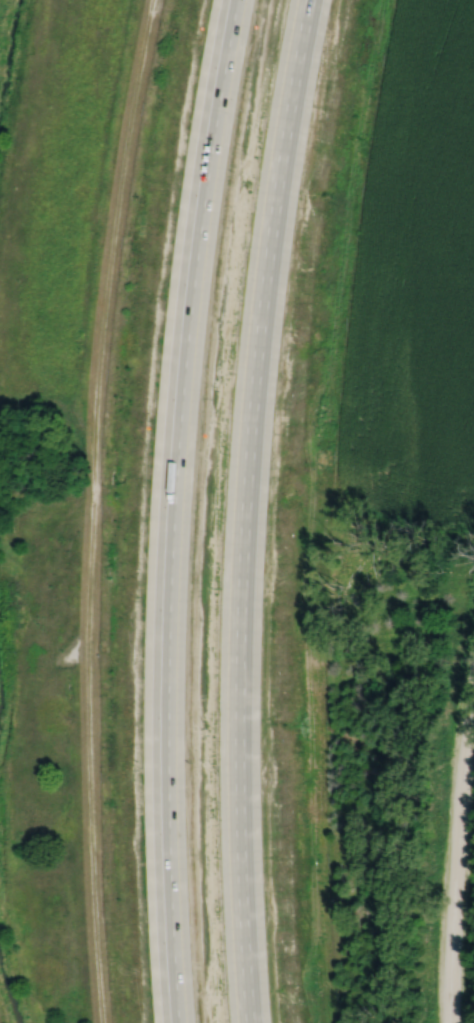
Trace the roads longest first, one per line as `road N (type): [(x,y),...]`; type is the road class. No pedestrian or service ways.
road 1 (motorway): [(268,1022),(258,826),(261,592),(288,259),(330,0)]
road 2 (residential): [(154,0),(106,294),(88,662),(102,1022)]
road 3 (motorway): [(250,0),(208,274),(191,465),(183,627),(195,1022)]
road 4 (tertiary): [(473,686),(462,734),(447,1022)]

